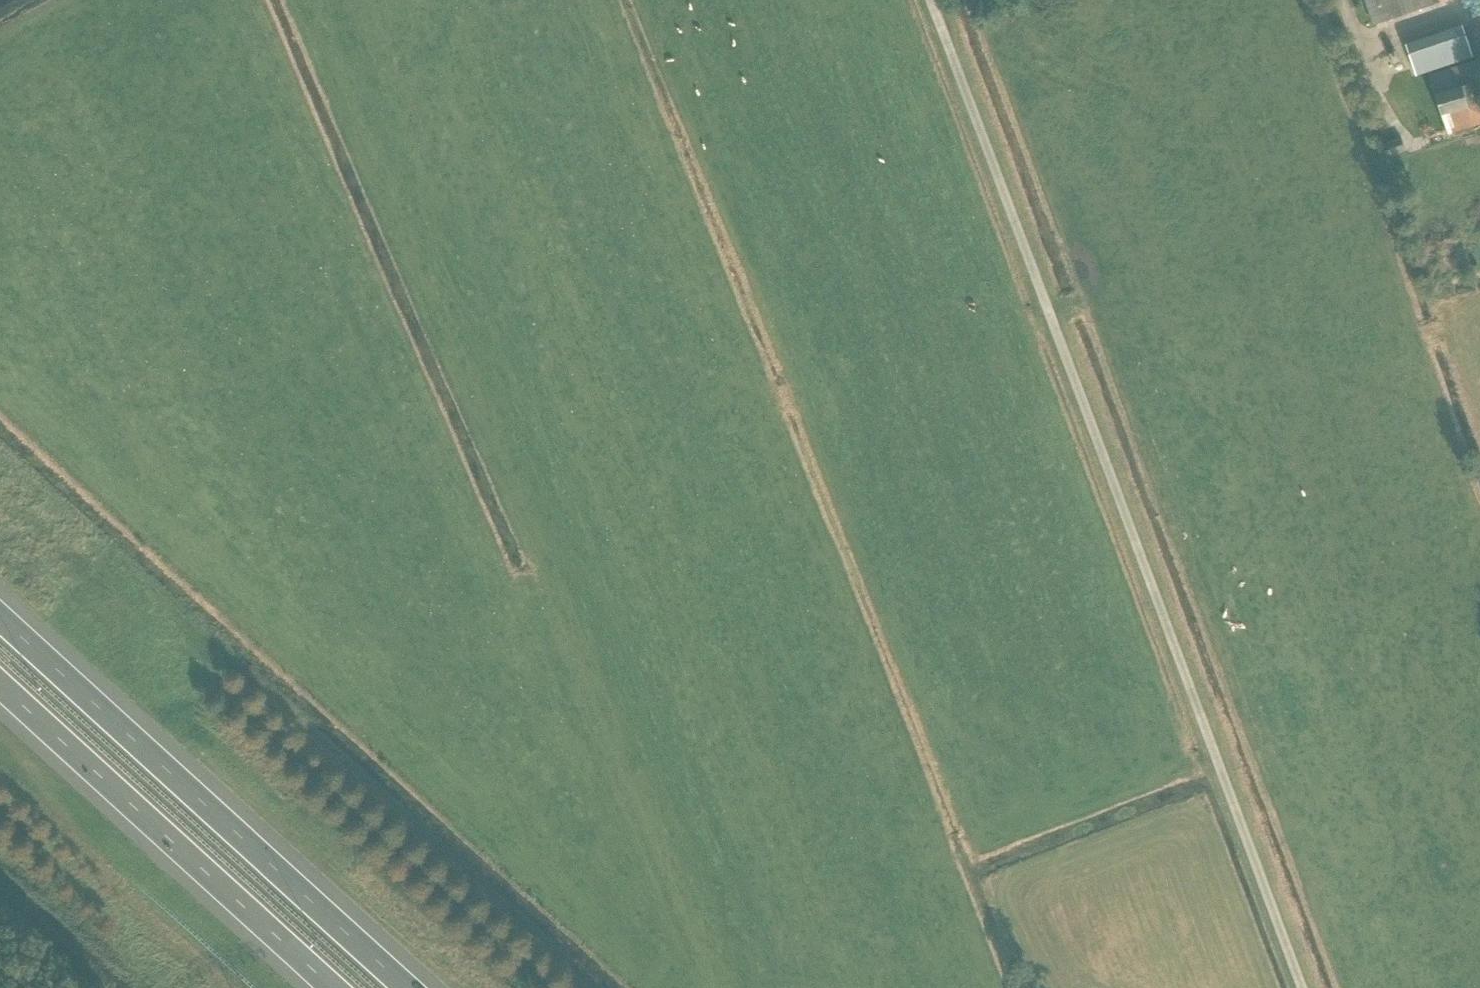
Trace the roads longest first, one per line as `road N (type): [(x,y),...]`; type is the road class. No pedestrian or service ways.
road 1 (unclassified): [(1301,987),(931,0)]
road 2 (motorway): [(408,987),(0,617)]
road 3 (motorway): [(0,687),(333,987)]

